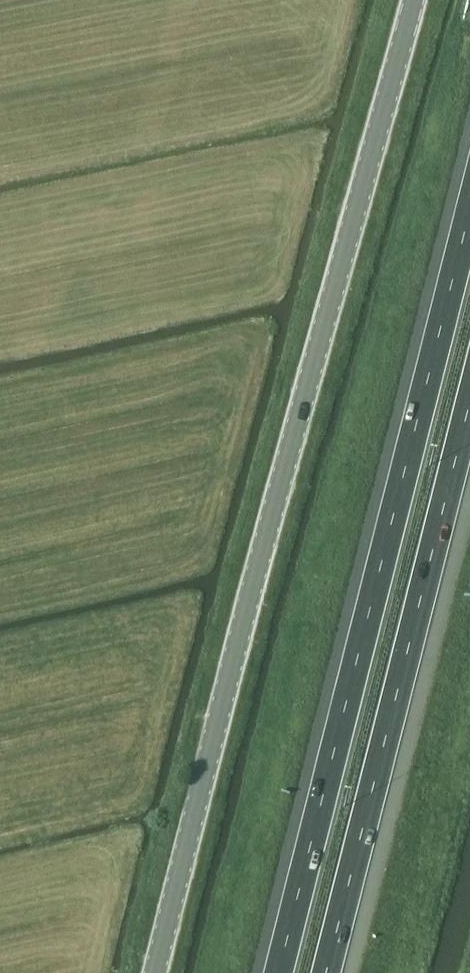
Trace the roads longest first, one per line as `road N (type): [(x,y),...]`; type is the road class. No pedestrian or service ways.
road 1 (tertiary): [(413,0),(163,972)]
road 2 (motorway): [(469,209),(278,972)]
road 3 (motorway): [(326,972),(469,402)]

